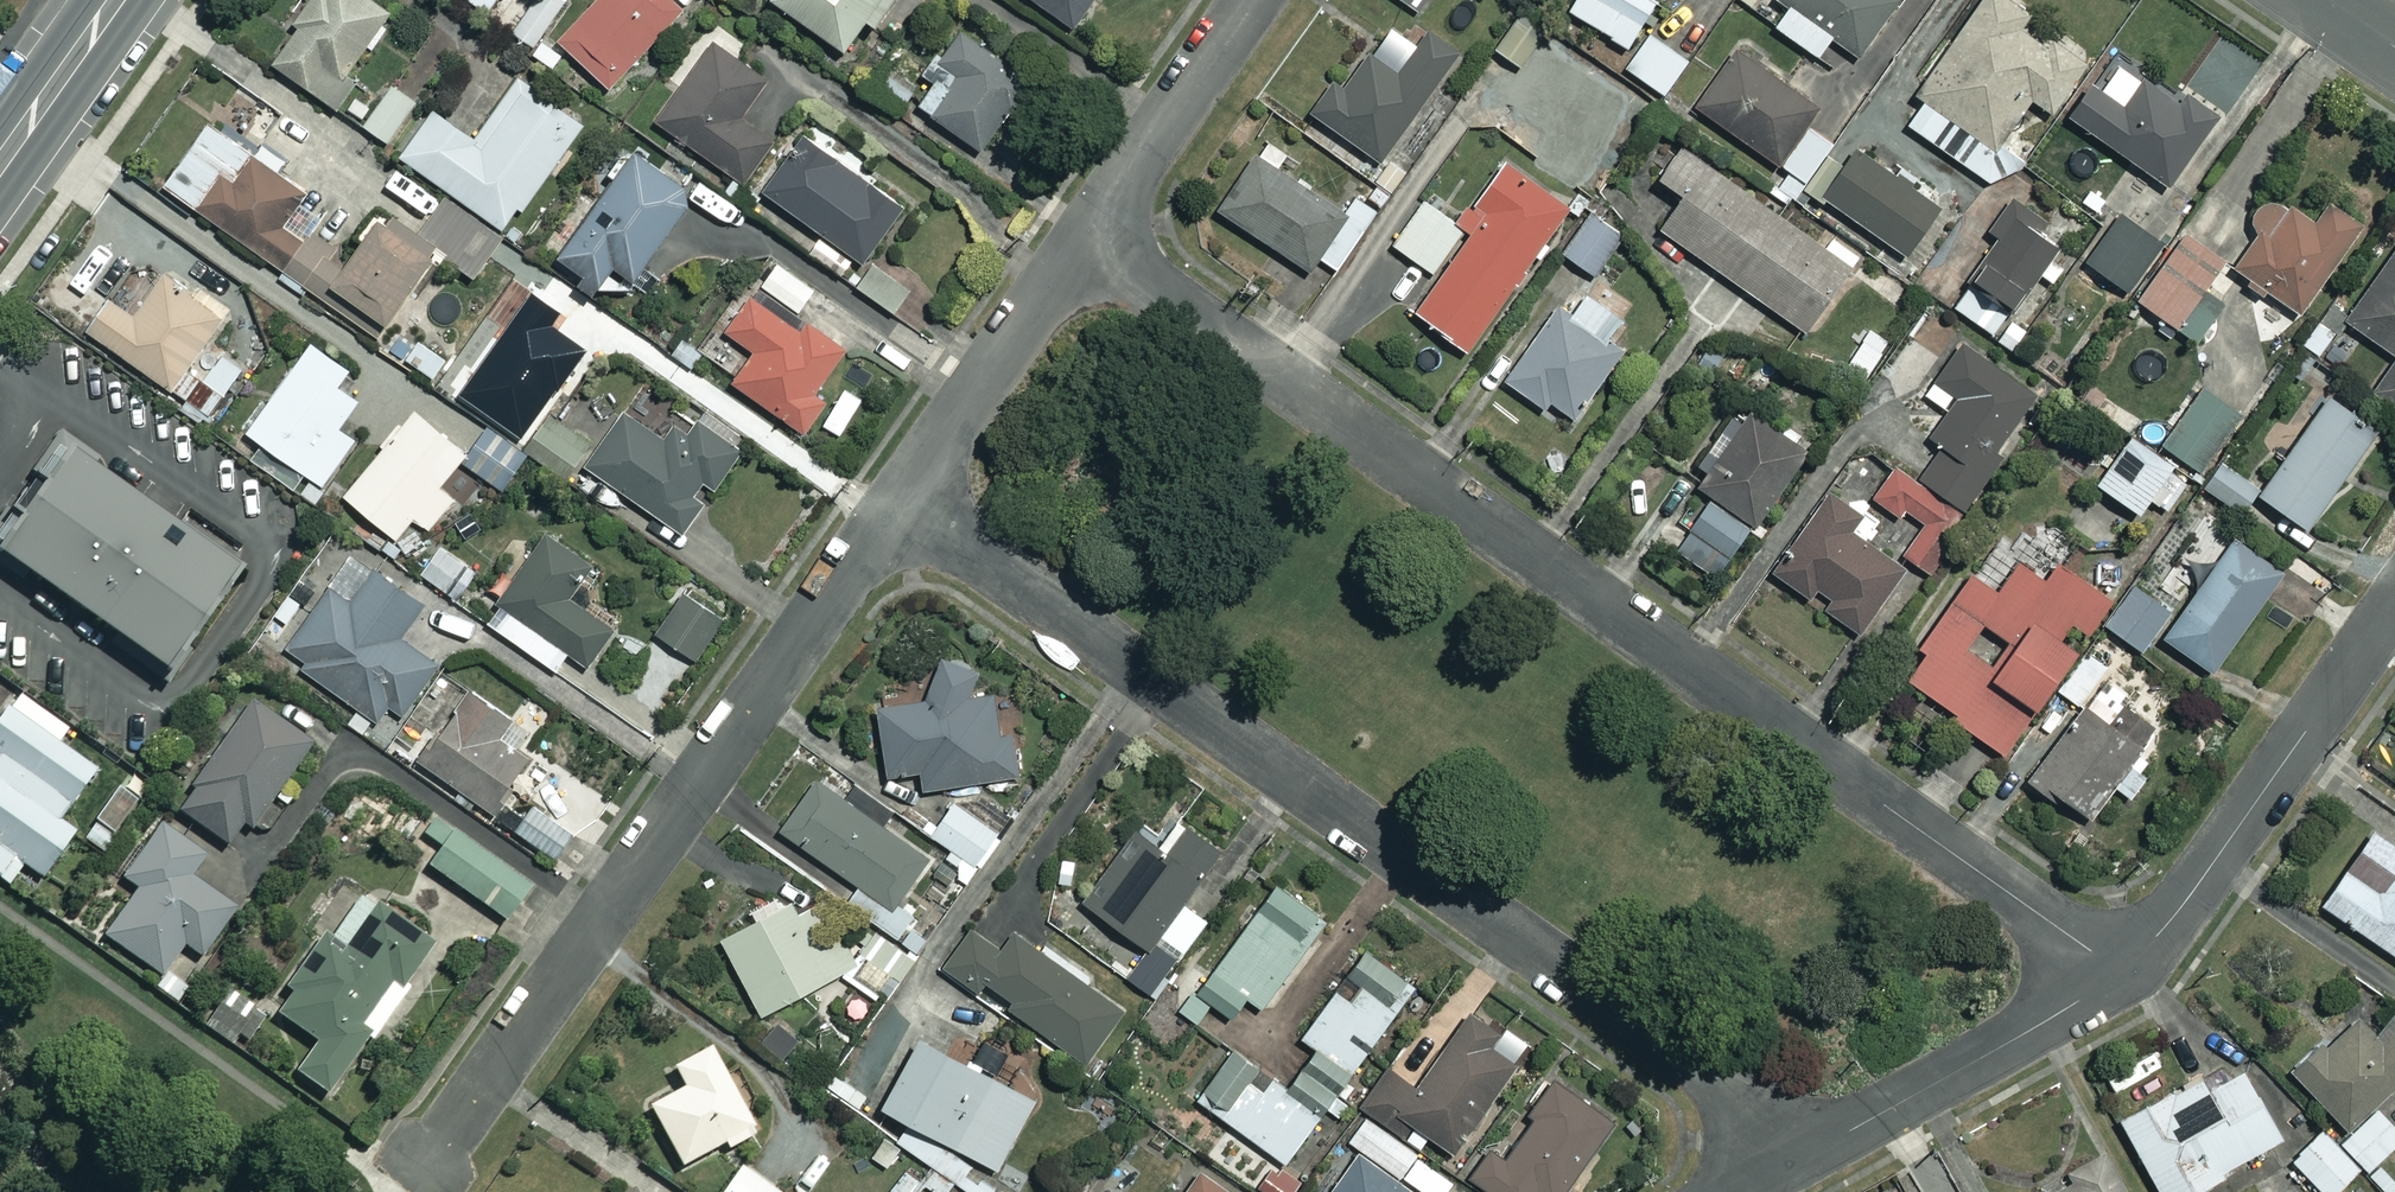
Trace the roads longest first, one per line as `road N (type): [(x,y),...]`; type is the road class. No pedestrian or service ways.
road 1 (residential): [(1083,245),(2120,972)]
road 2 (residential): [(900,499),(1806,1154)]
road 3 (residential): [(425,1164),(900,499)]
road 4 (residential): [(2120,972),(2190,897),(2394,605)]
road 5 (residential): [(1806,1154),(2120,972)]
road 6 (residential): [(900,499),(1083,245)]
road 7 (residential): [(1083,245),(1254,0)]
road 8 (secondary): [(116,0),(0,163)]

